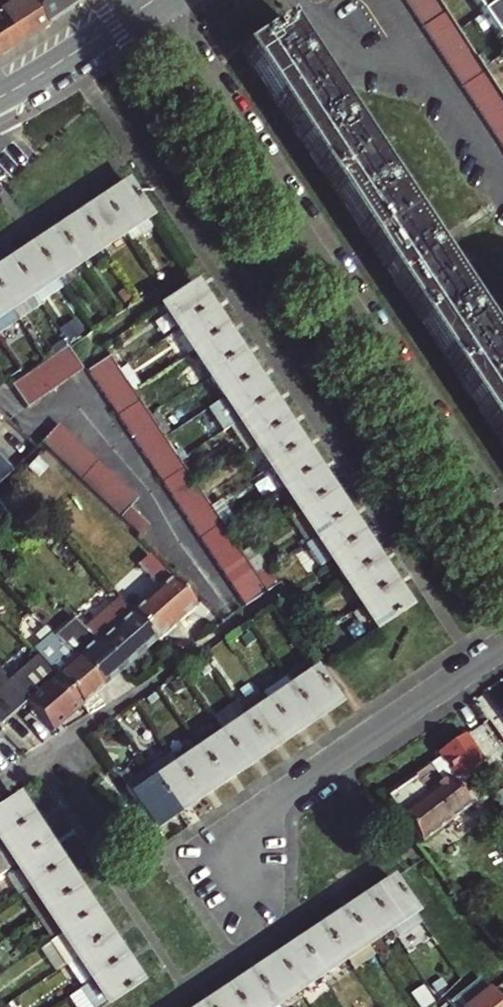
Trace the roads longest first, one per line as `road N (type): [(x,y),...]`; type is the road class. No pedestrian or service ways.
road 1 (residential): [(151,2),(502,543)]
road 2 (residential): [(502,647),(228,838),(238,883)]
road 3 (residential): [(0,792),(221,633)]
road 4 (secondary): [(151,2),(0,100)]

